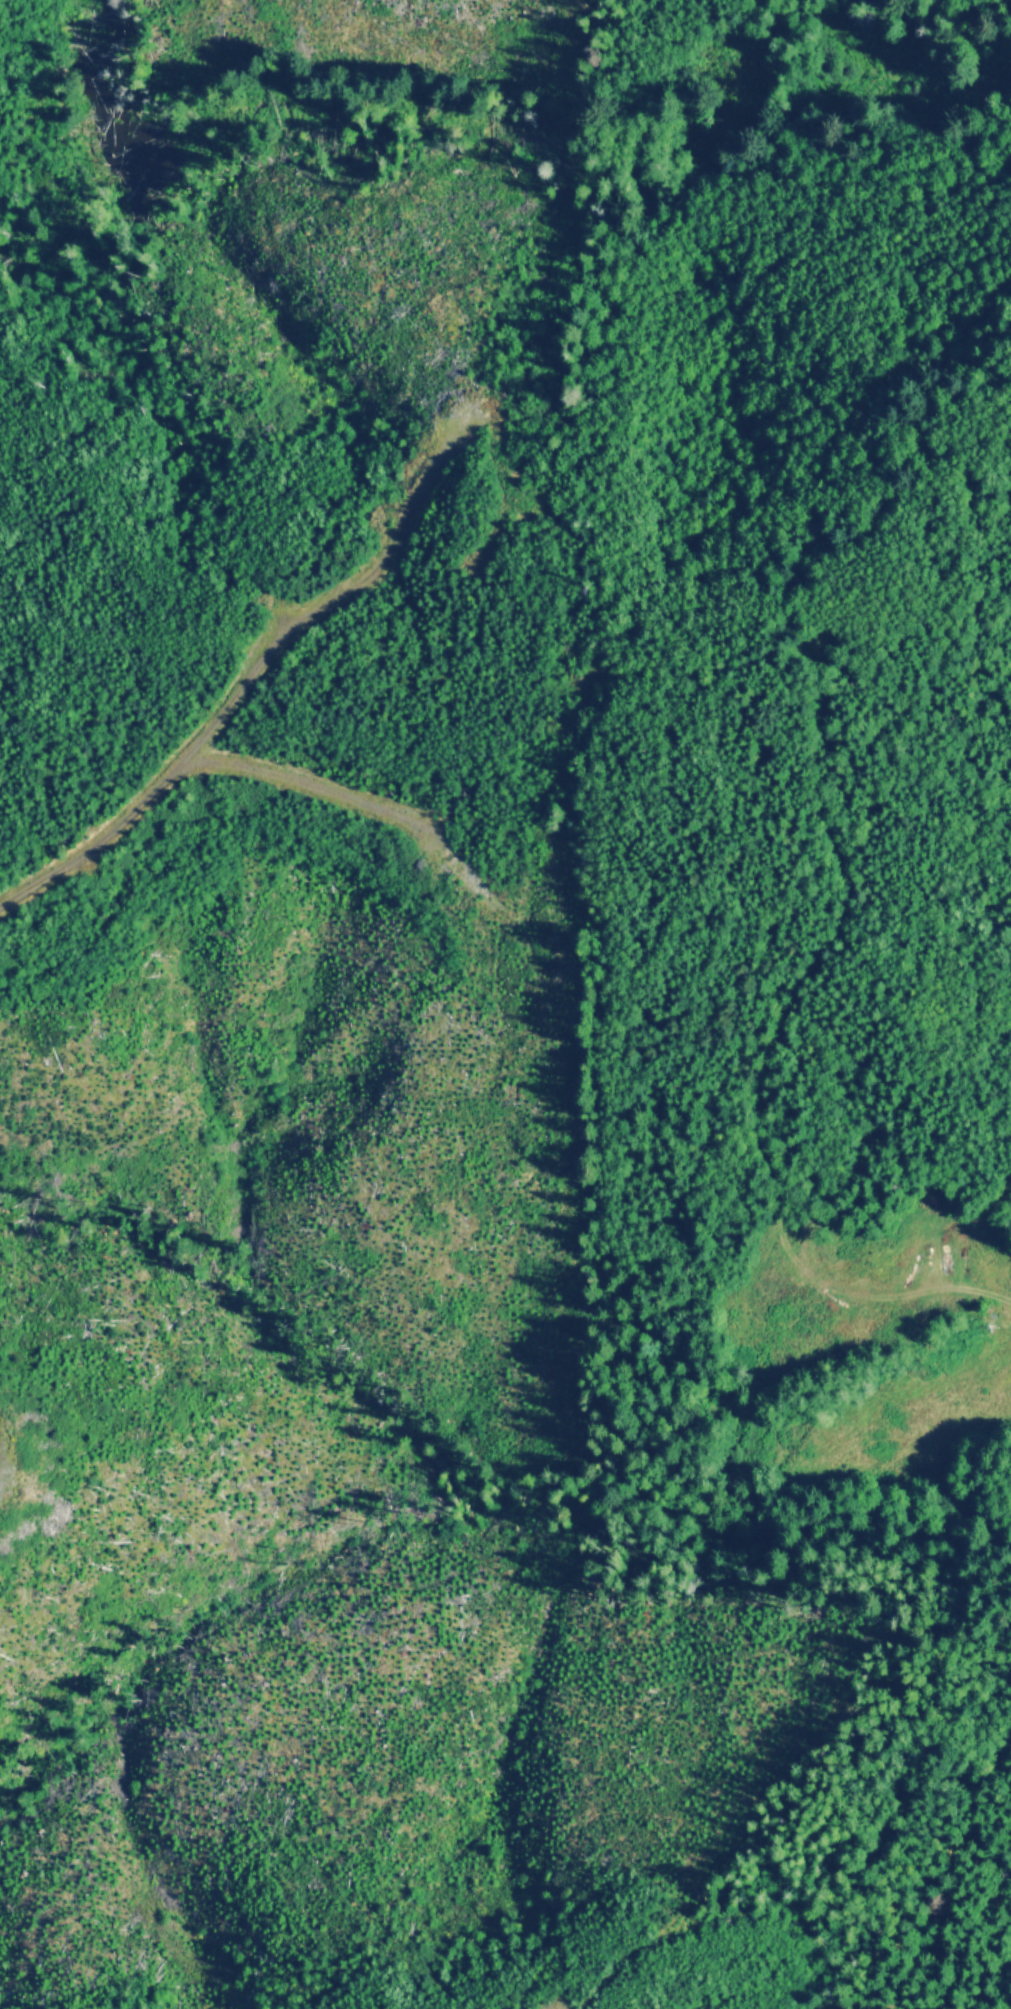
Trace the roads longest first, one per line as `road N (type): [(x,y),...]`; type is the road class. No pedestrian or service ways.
road 1 (track): [(472,411),(416,481),(378,555),(346,593),(283,630),(189,754),(120,825),(0,905)]
road 2 (track): [(440,837),(322,789),(189,754)]
road 3 (residential): [(0,1558),(39,1513),(47,1476),(24,1434),(0,1415)]

